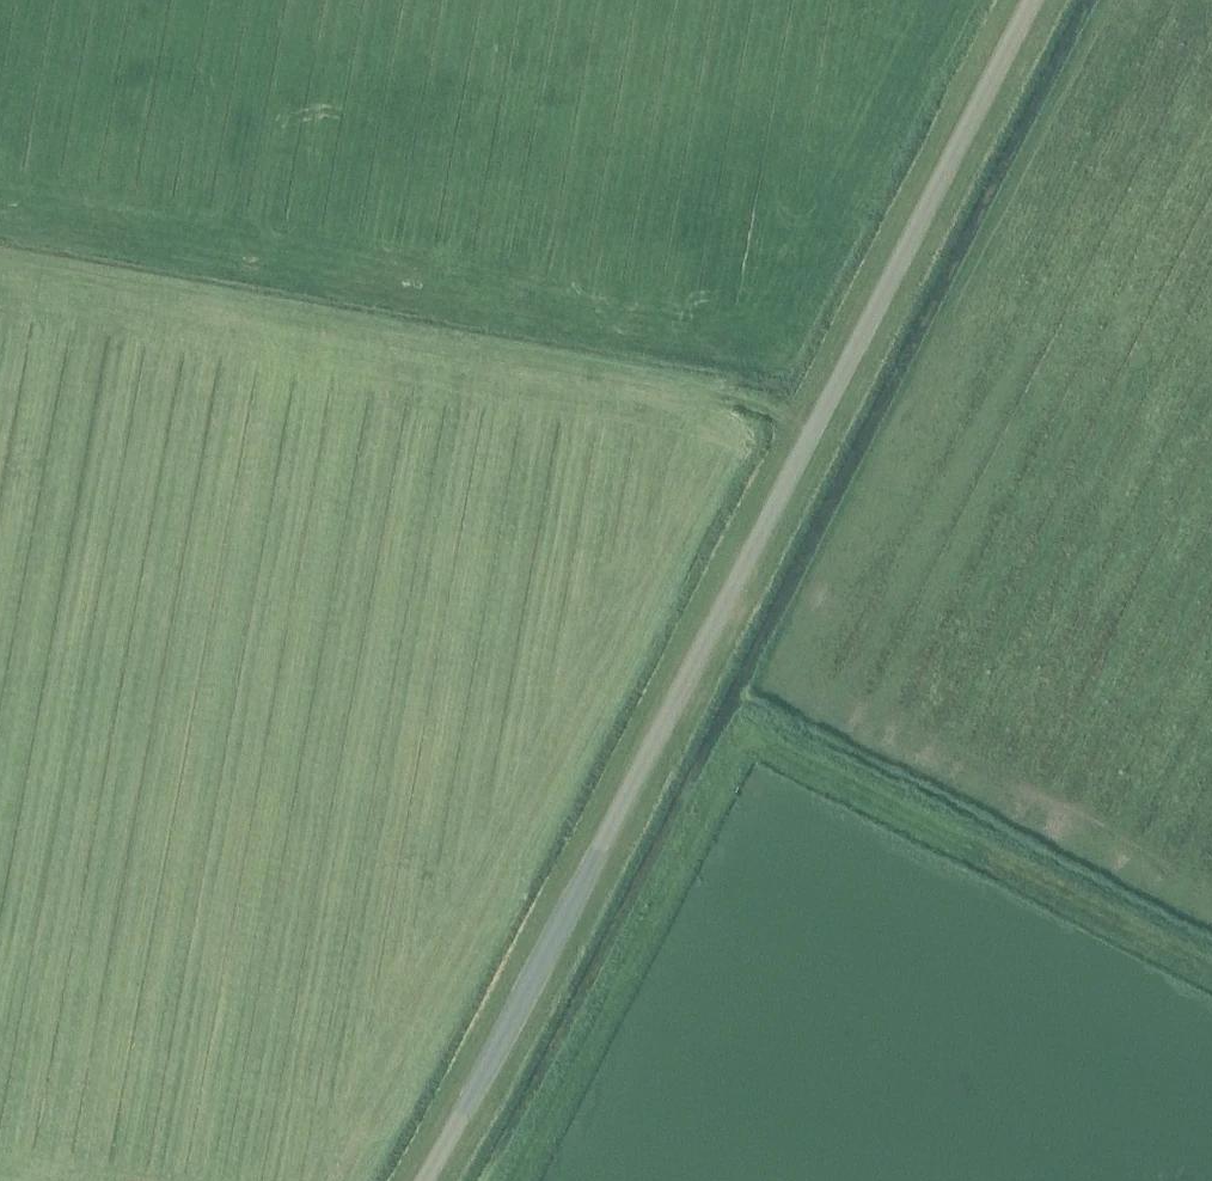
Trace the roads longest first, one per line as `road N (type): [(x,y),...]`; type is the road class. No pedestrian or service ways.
road 1 (unclassified): [(424,1180),(1033,0)]

